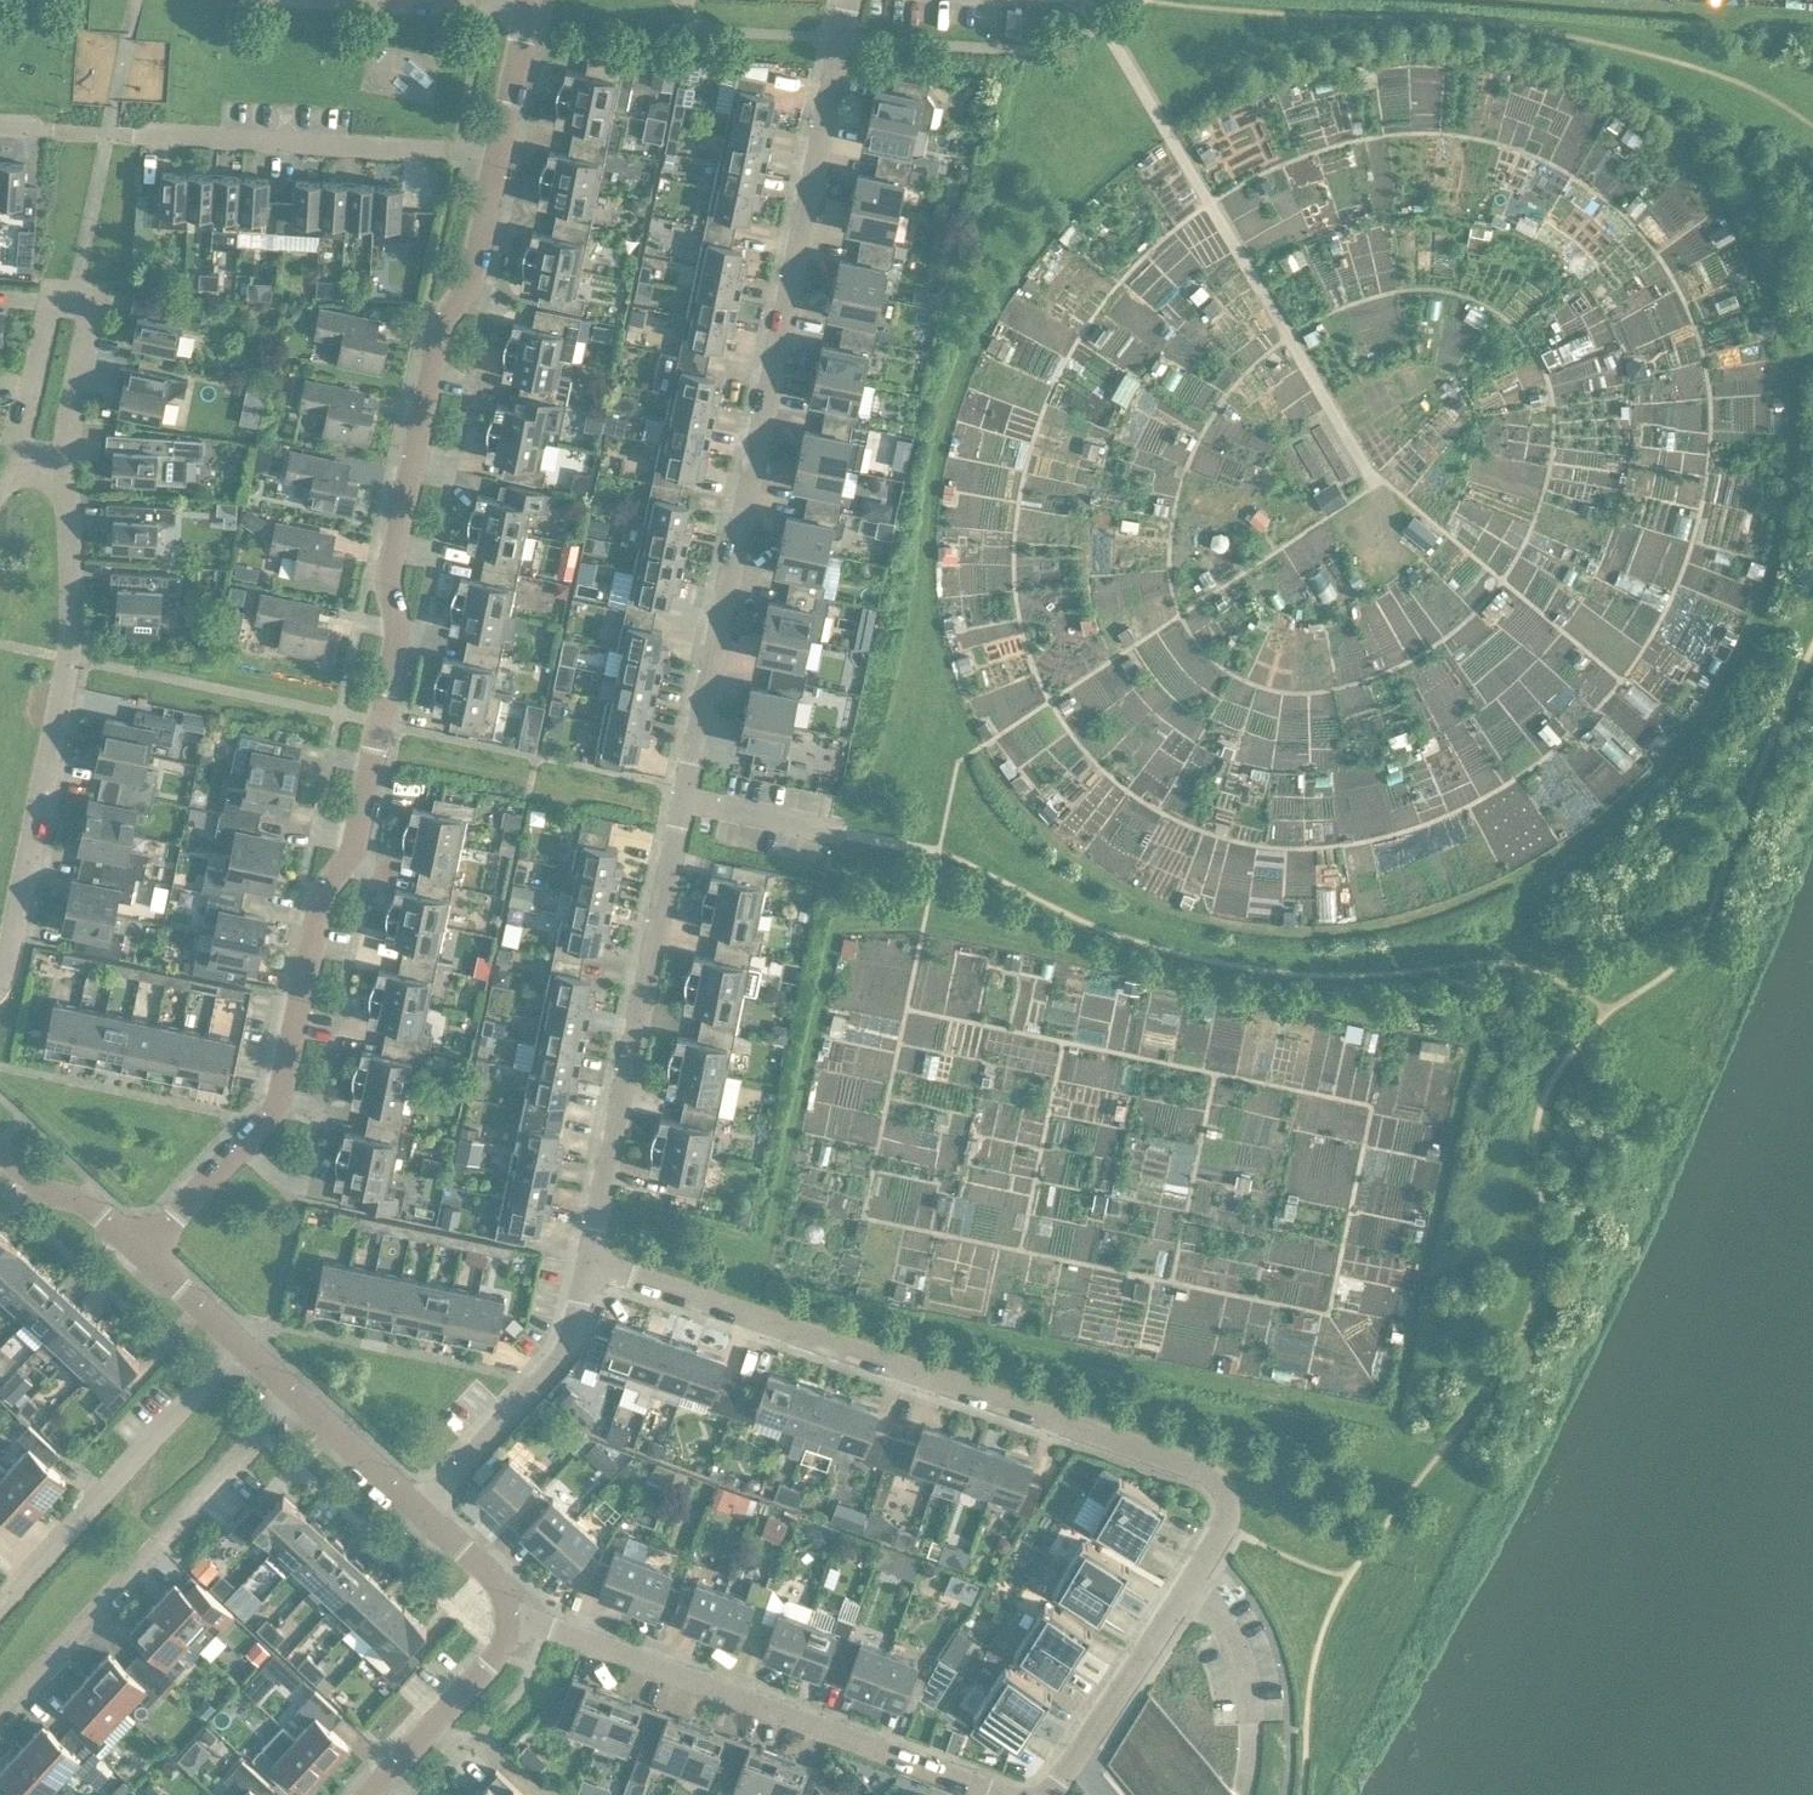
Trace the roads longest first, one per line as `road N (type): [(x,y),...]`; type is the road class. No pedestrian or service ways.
road 1 (residential): [(585,1272),(852,0)]
road 2 (residential): [(150,1254),(284,1096),(320,895),(356,854),(403,647),(384,569),(433,323),(481,264),(502,164)]
road 3 (residential): [(585,1272),(1201,1470)]
road 4 (residential): [(1020,1794),(529,1618)]
road 5 (residential): [(502,164),(0,130)]
road 6 (residential): [(64,482),(72,665),(12,956),(0,971)]
road 7 (residential): [(0,1716),(302,1401)]
road 8 (residential): [(12,463),(47,297),(97,305),(64,482)]
road 9 (residential): [(242,1343),(0,1595)]
road 10 (residential): [(419,1514),(572,1344),(585,1272)]
road 11 (residential): [(1043,1794),(1190,1588)]
road 12 (residential): [(372,1794),(529,1618)]
road 13 (residential): [(1248,1794),(1255,1756),(1245,1654),(1190,1588)]
road 14 (residential): [(150,1254),(0,1152)]
road 15 (residential): [(502,164),(537,0)]
road 16 (residential): [(419,1514),(302,1401)]
road 17 (residential): [(529,1618),(419,1514)]
road 18 (residential): [(1190,1588),(1221,1508),(1201,1470)]
road 19 (residential): [(242,1343),(150,1254)]

